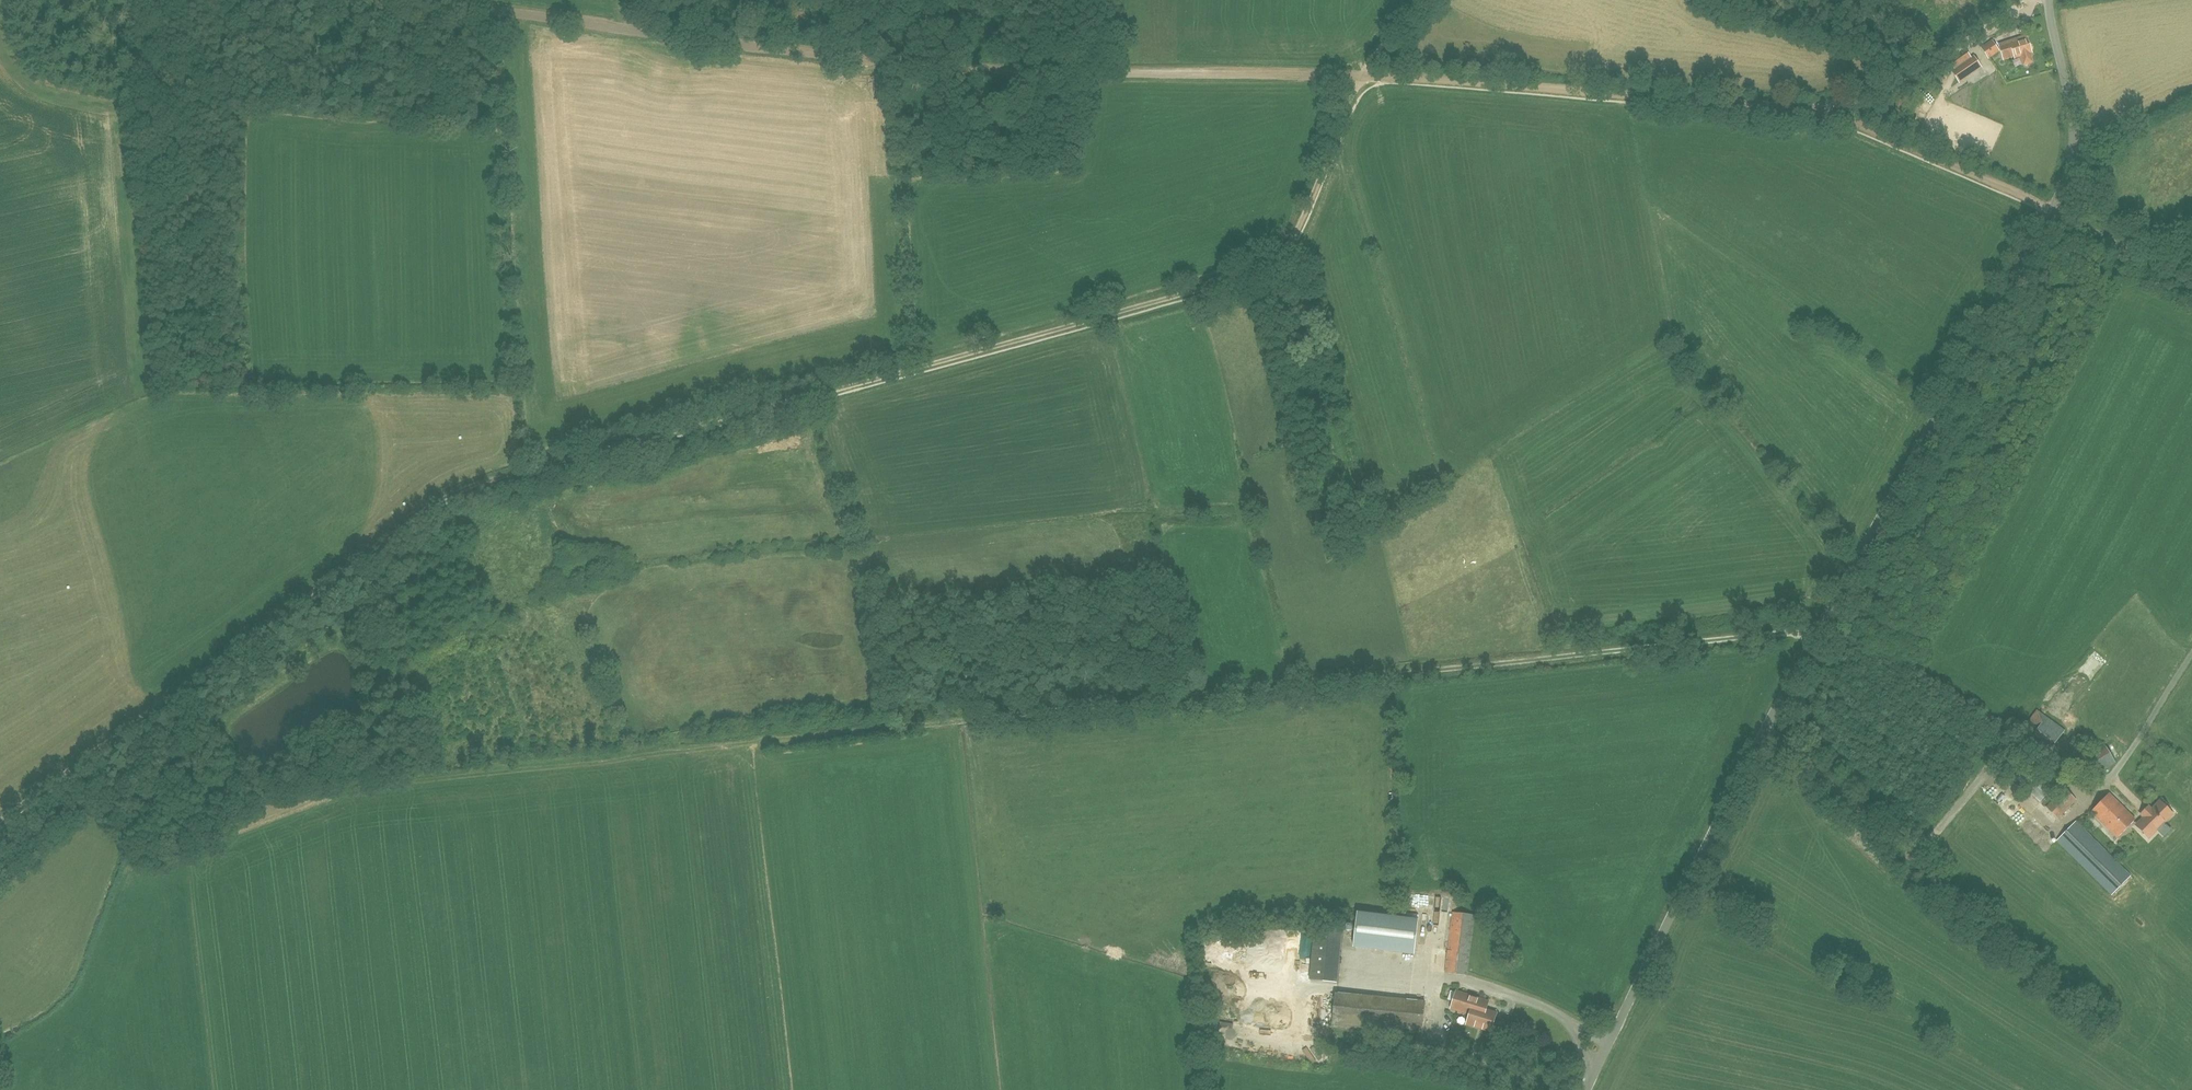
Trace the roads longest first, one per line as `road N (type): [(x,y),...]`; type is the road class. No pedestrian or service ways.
road 1 (track): [(0,820),(457,490),(1259,269),(1300,222),(1363,75)]
road 2 (unclassified): [(1586,1089),(1811,647),(2054,213)]
road 3 (unclassified): [(2054,213),(1817,111),(1363,75)]
road 4 (track): [(921,64),(421,0)]
road 5 (track): [(1363,75),(921,64)]
road 6 (track): [(2026,0),(1907,80),(1817,111)]
road 7 (unclassified): [(2054,213),(2075,137),(2047,0)]
road 8 (unclassified): [(2054,213),(2191,283)]

